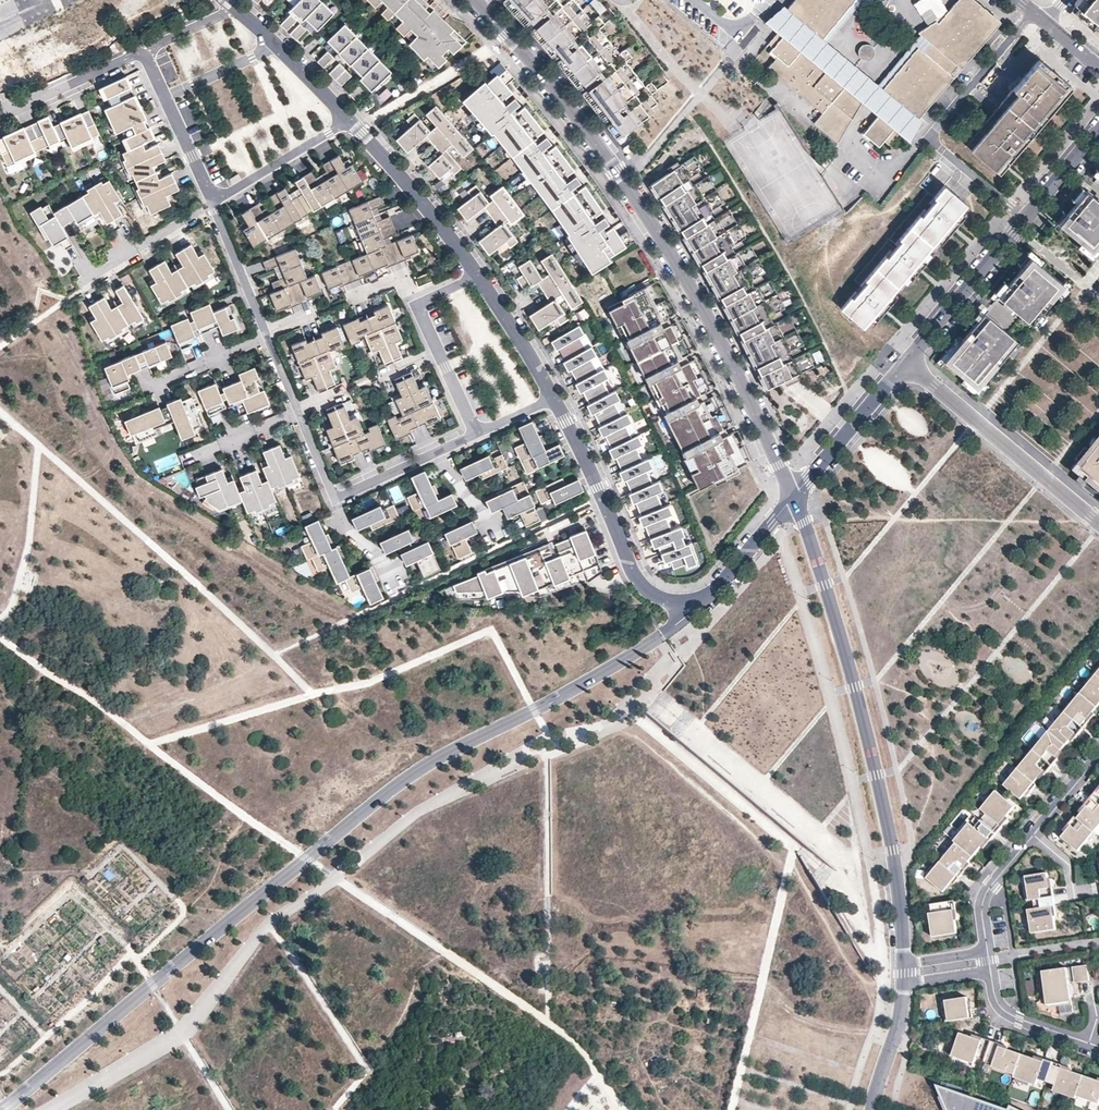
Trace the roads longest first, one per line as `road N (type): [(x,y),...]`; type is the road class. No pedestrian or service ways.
road 1 (residential): [(692,604),(666,633),(402,780),(1,1109)]
road 2 (residential): [(472,0),(580,121),(633,197),(683,276),(795,495)]
road 3 (residential): [(795,495),(856,686),(893,851),(905,961)]
road 4 (residential): [(1033,12),(928,138),(1026,219)]
road 5 (residential): [(692,604),(659,598),(634,575),(554,399)]
road 6 (residential): [(907,364),(1098,524)]
road 7 (residential): [(478,276),(353,121)]
road 8 (residential): [(1026,219),(907,364)]
road 9 (residential): [(907,364),(795,495)]
road 10 (residential): [(353,121),(213,201)]
road 11 (residential): [(145,51),(0,117)]
road 12 (residential): [(795,495),(732,573),(692,604)]
road 13 (residential): [(213,201),(86,280)]
road 14 (residential): [(554,399),(478,276)]
road 15 (residential): [(266,331),(213,201)]
road 16 (residential): [(991,971),(996,1001),(1011,1015),(1090,1043)]
road 17 (residential): [(269,338),(148,390)]
road 18 (residential): [(1035,836),(983,904),(988,949)]
road 19 (residential): [(904,983),(873,1109)]
road 20 (residential): [(275,45),(166,98)]

